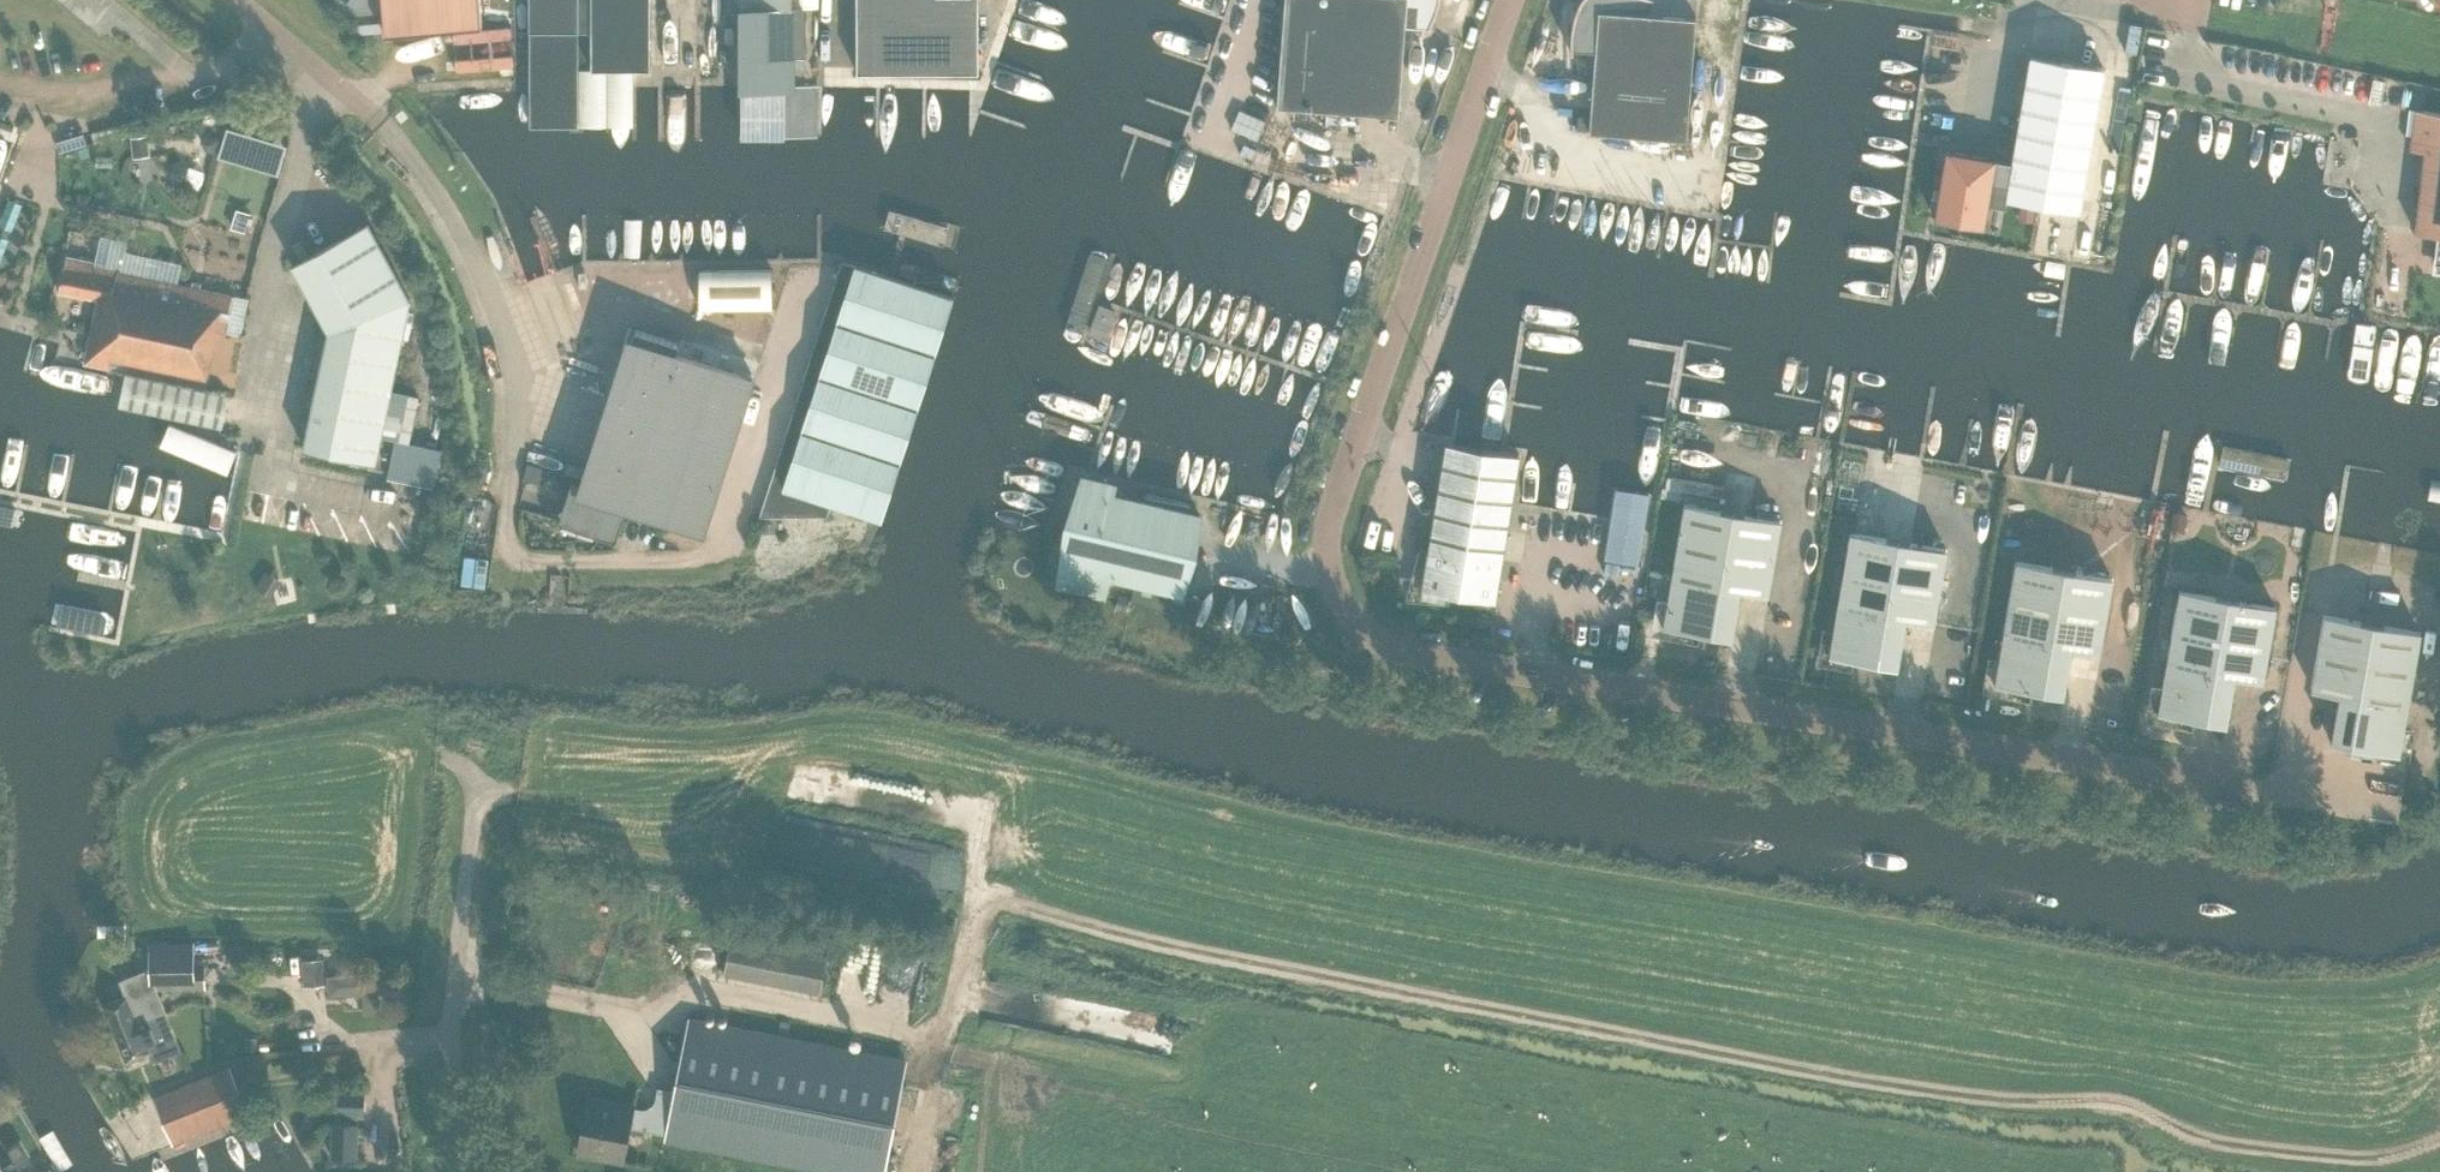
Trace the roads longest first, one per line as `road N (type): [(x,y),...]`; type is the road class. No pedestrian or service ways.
road 1 (track): [(902,1034),(940,1041),(975,894),(1374,983),(1980,1099),(2133,1107),(2210,1141),(2394,1159),(2439,1144)]
road 2 (unclassified): [(2243,786),(1411,653),(1352,616),(1333,584),(1330,522),(1507,0)]
road 3 (unclassified): [(513,476),(515,403),(504,349),(485,289),(442,201),(379,118),(237,0)]
road 4 (unclassified): [(467,1171),(457,1150),(447,1038),(474,789),(447,758)]

